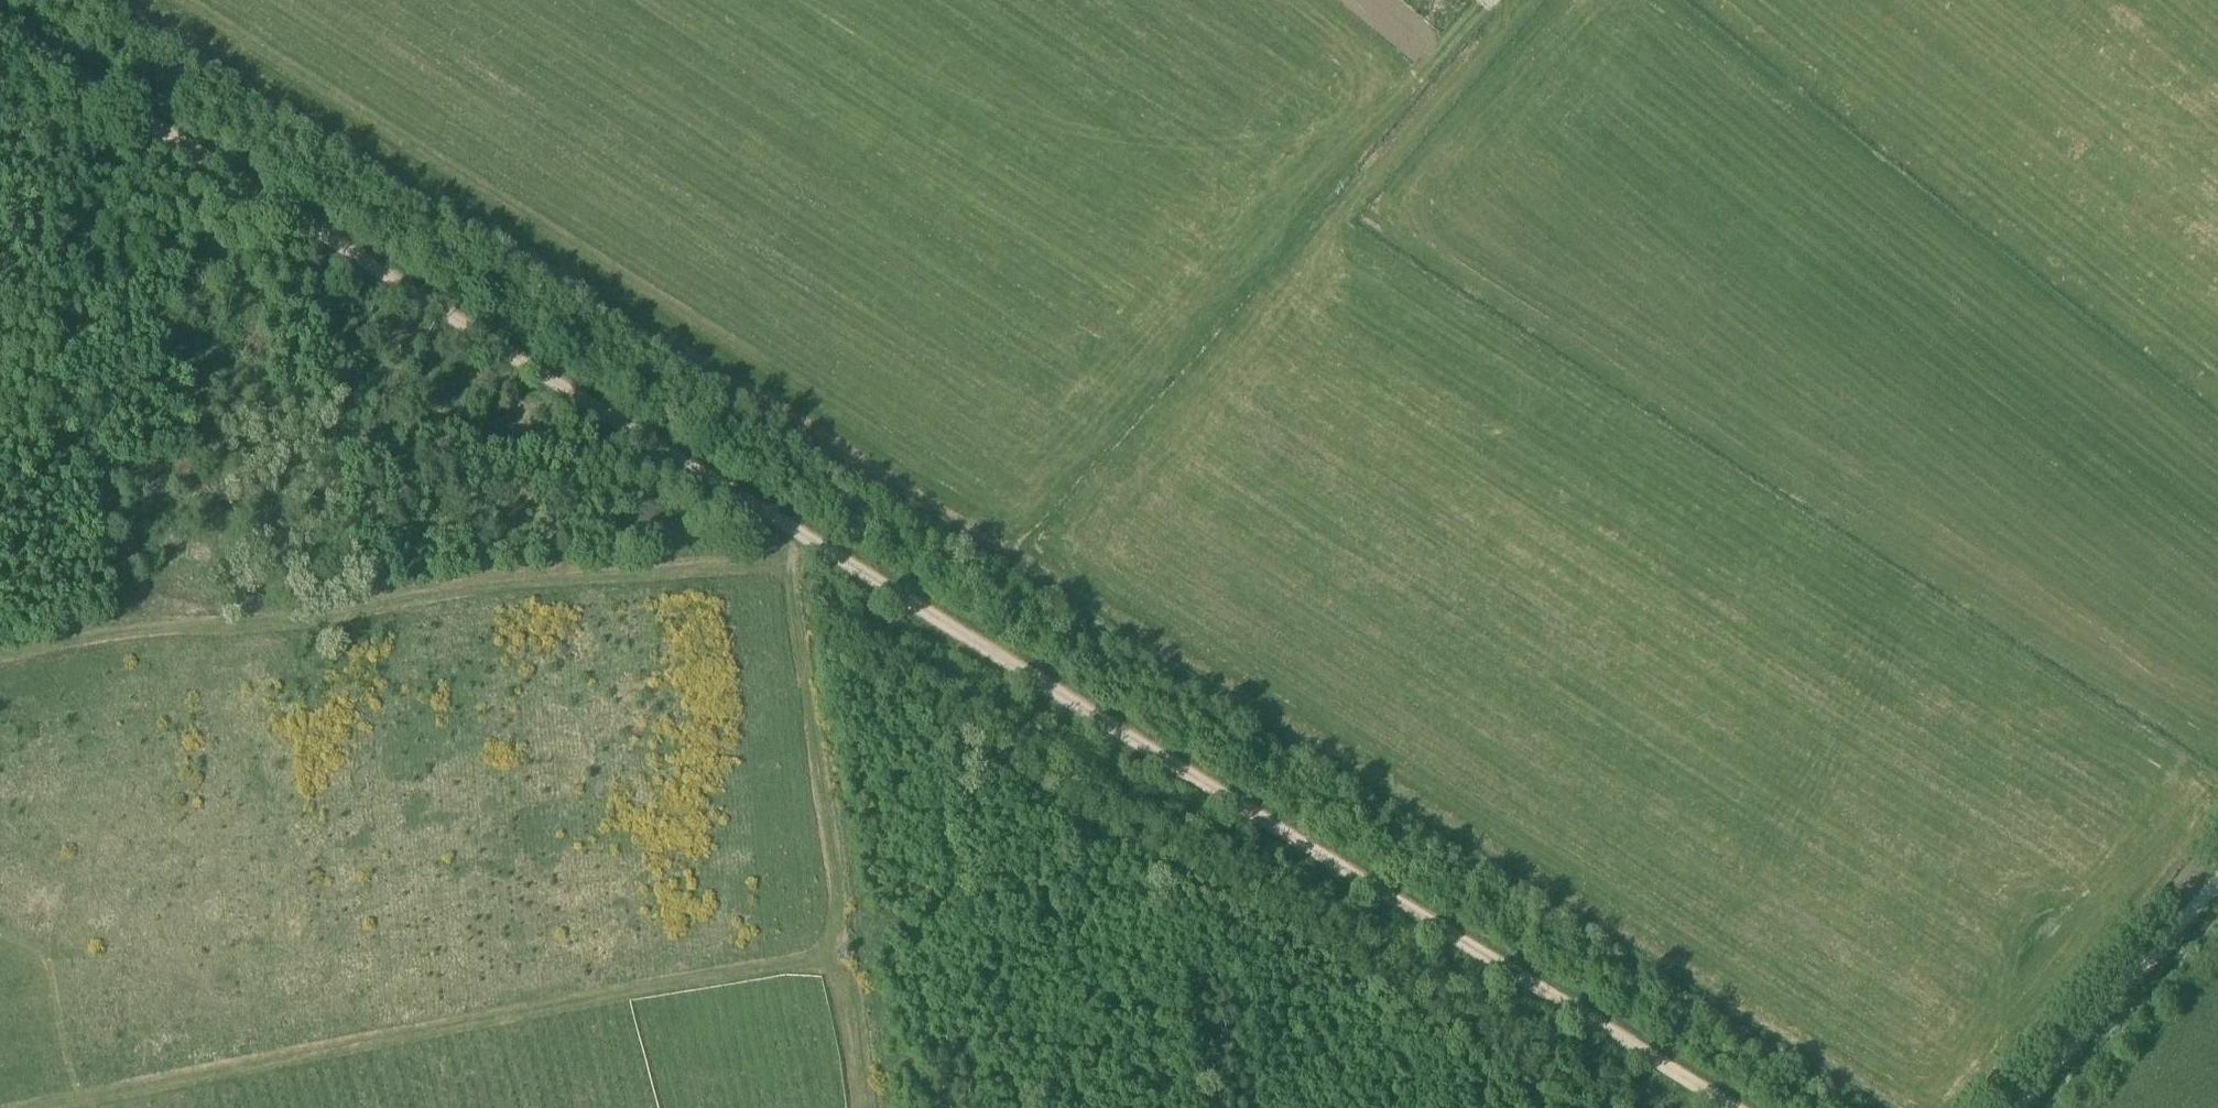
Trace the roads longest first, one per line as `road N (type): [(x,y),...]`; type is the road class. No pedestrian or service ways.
road 1 (track): [(1721,1107),(0,38)]
road 2 (track): [(2049,1107),(2217,909)]

